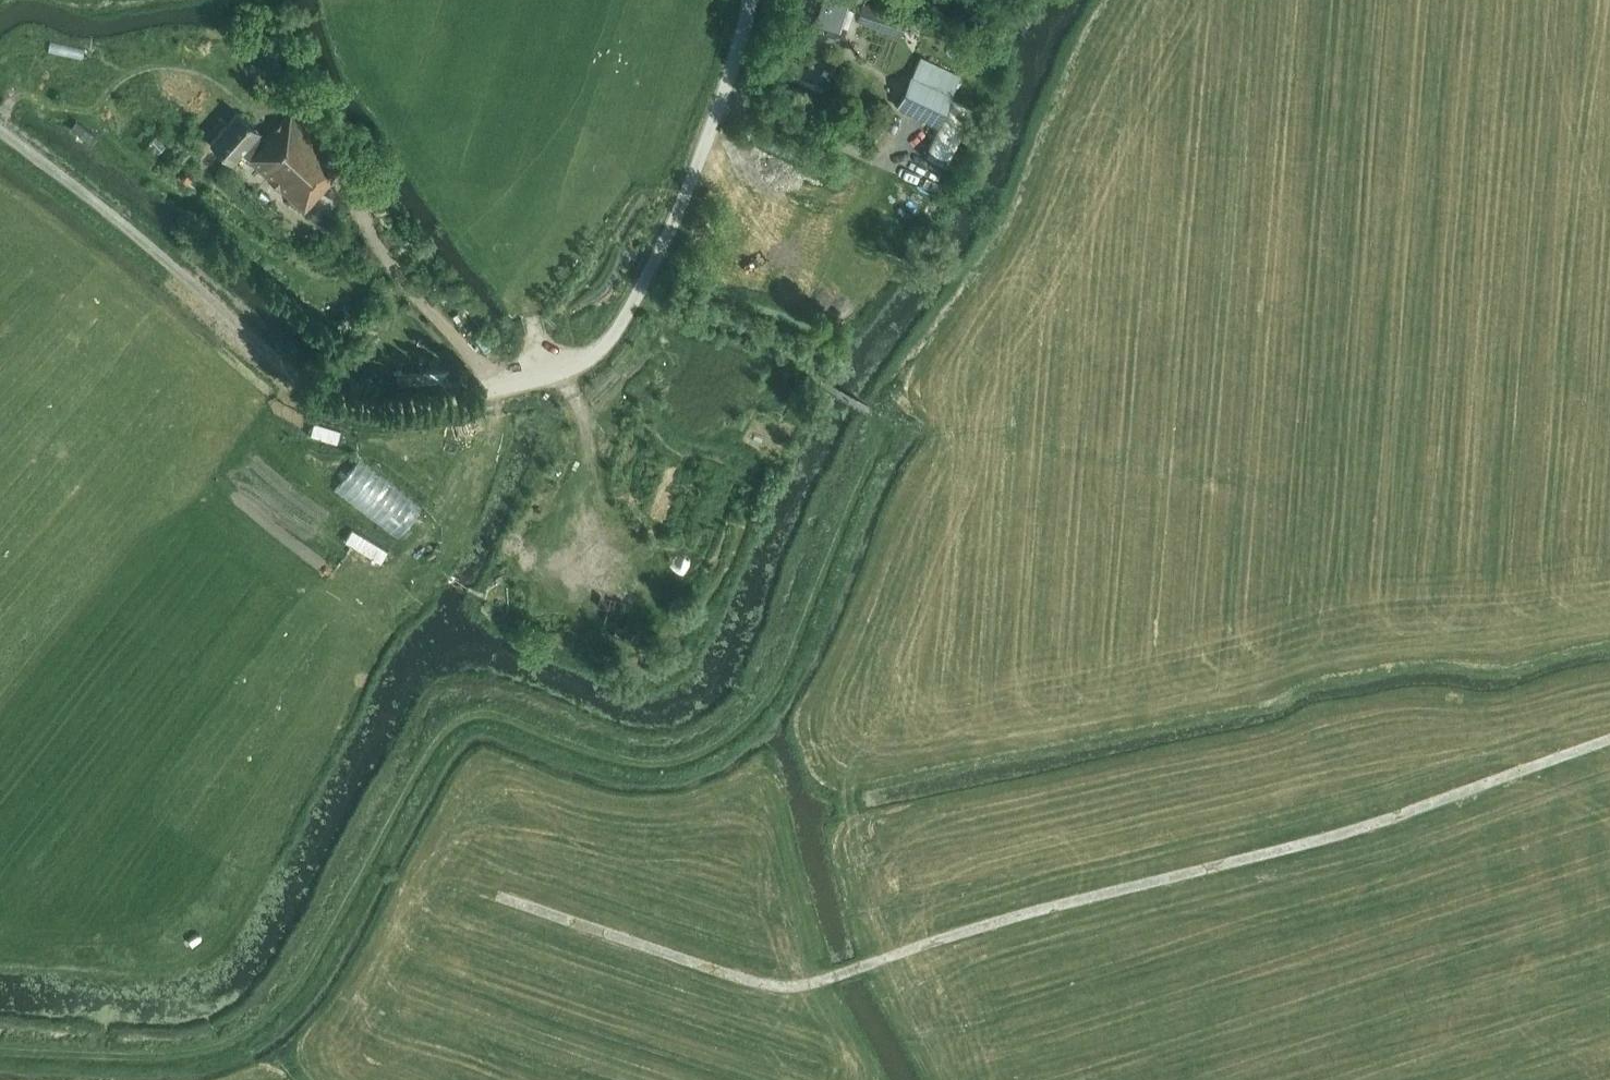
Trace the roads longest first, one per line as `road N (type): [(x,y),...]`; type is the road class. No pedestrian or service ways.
road 1 (track): [(1609,740),(1340,833),(1036,909),(792,986),(749,980),(500,895)]
road 2 (unclassified): [(748,0),(686,193),(612,337),(580,365),(475,393)]

